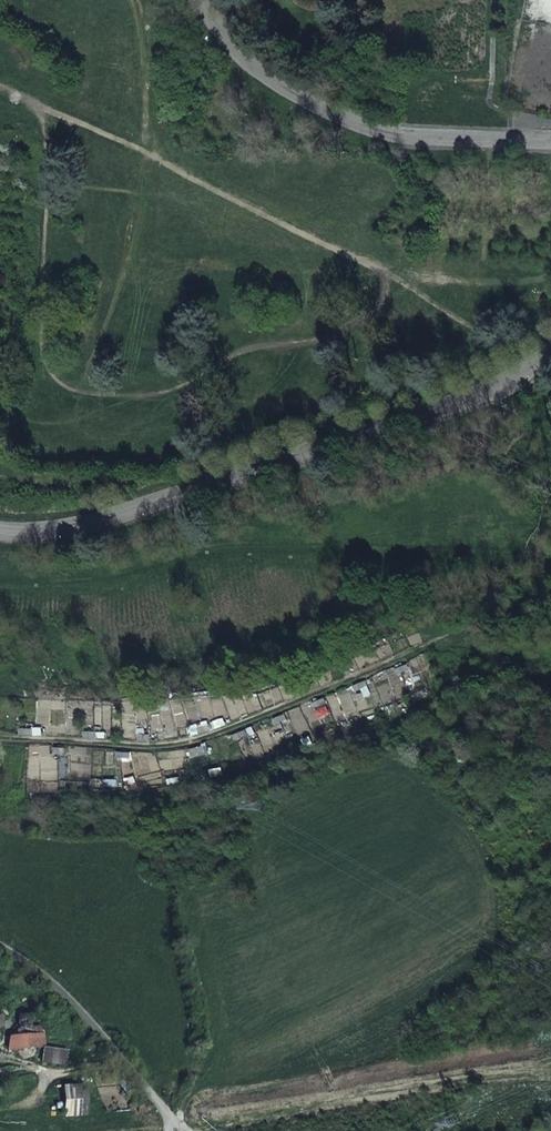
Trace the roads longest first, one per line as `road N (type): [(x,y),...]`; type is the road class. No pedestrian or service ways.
road 1 (tertiary): [(550,354),(480,394),(129,513),(39,533),(0,532)]
road 2 (track): [(550,593),(211,735),(155,746),(0,736)]
road 3 (residential): [(550,140),(365,130),(305,102),(248,60),(198,0)]
road 4 (unclassified): [(0,943),(35,964),(95,1022),(162,1105),(172,1130)]

